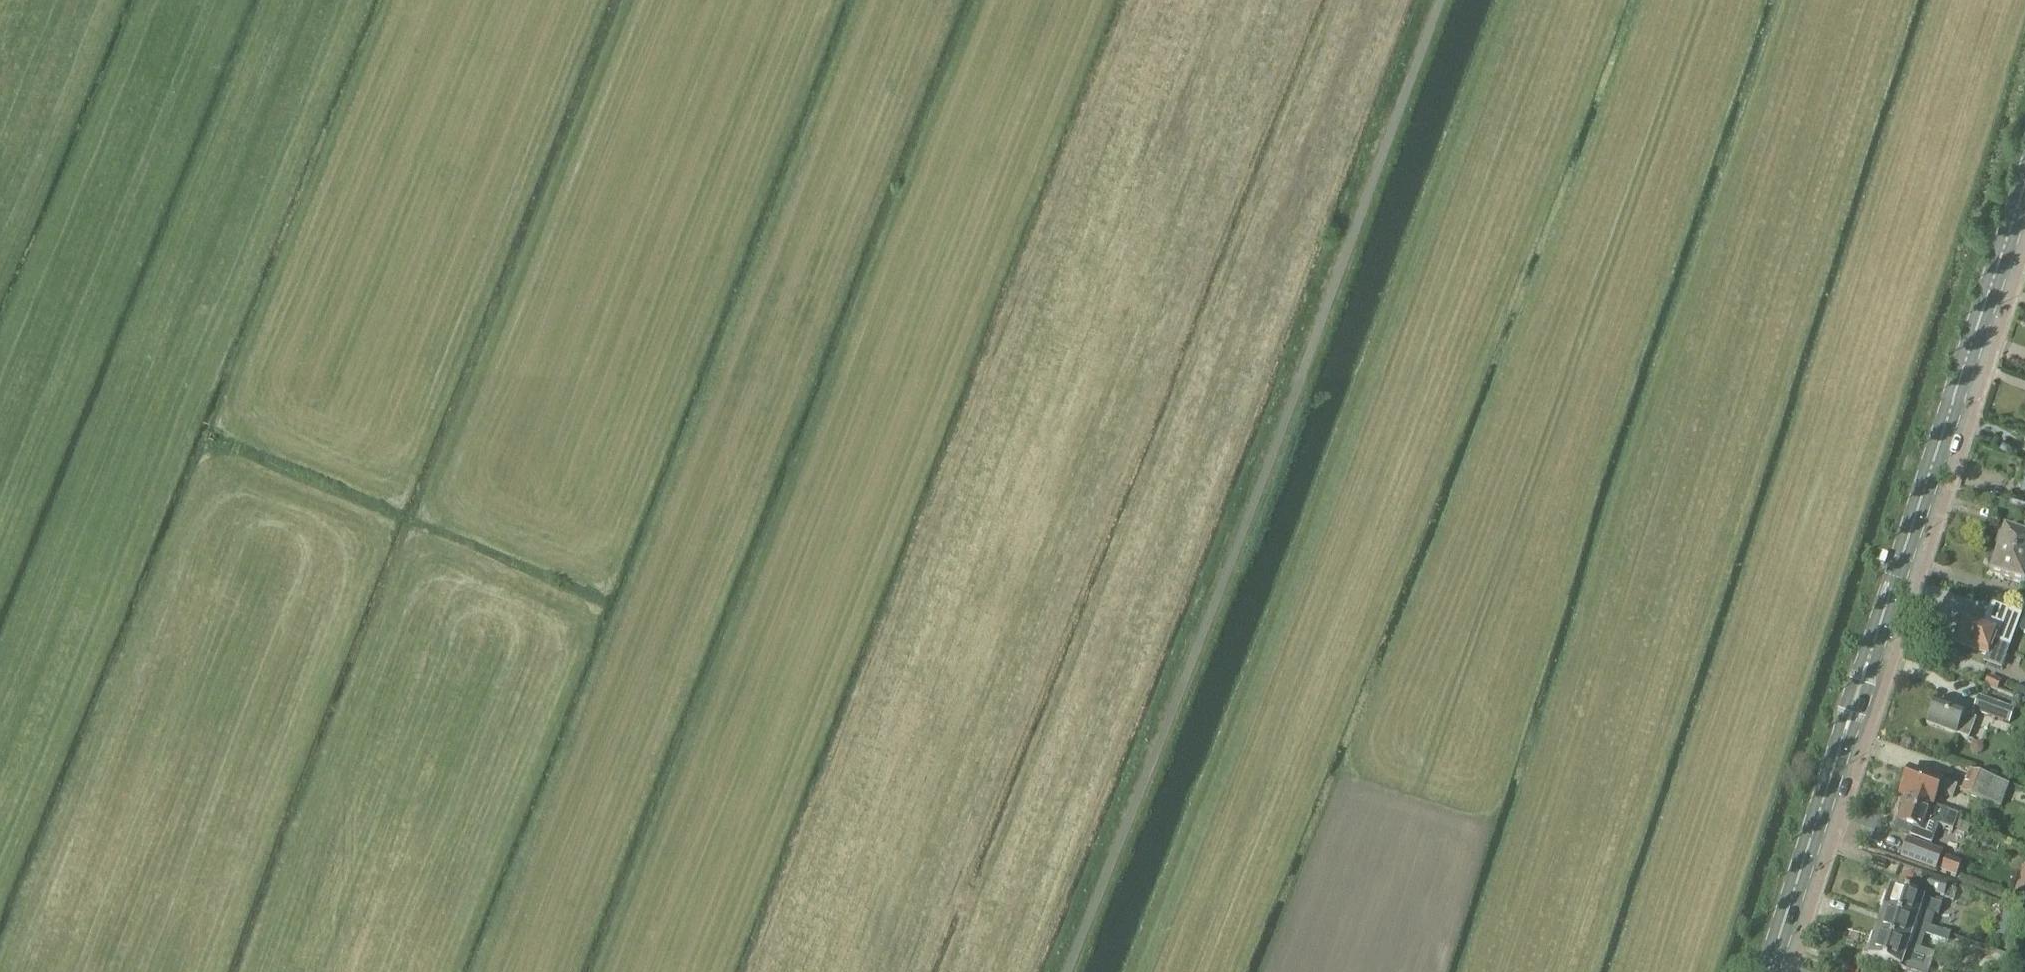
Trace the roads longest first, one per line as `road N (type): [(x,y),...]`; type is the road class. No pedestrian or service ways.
road 1 (secondary): [(1767,971),(2024,209)]

